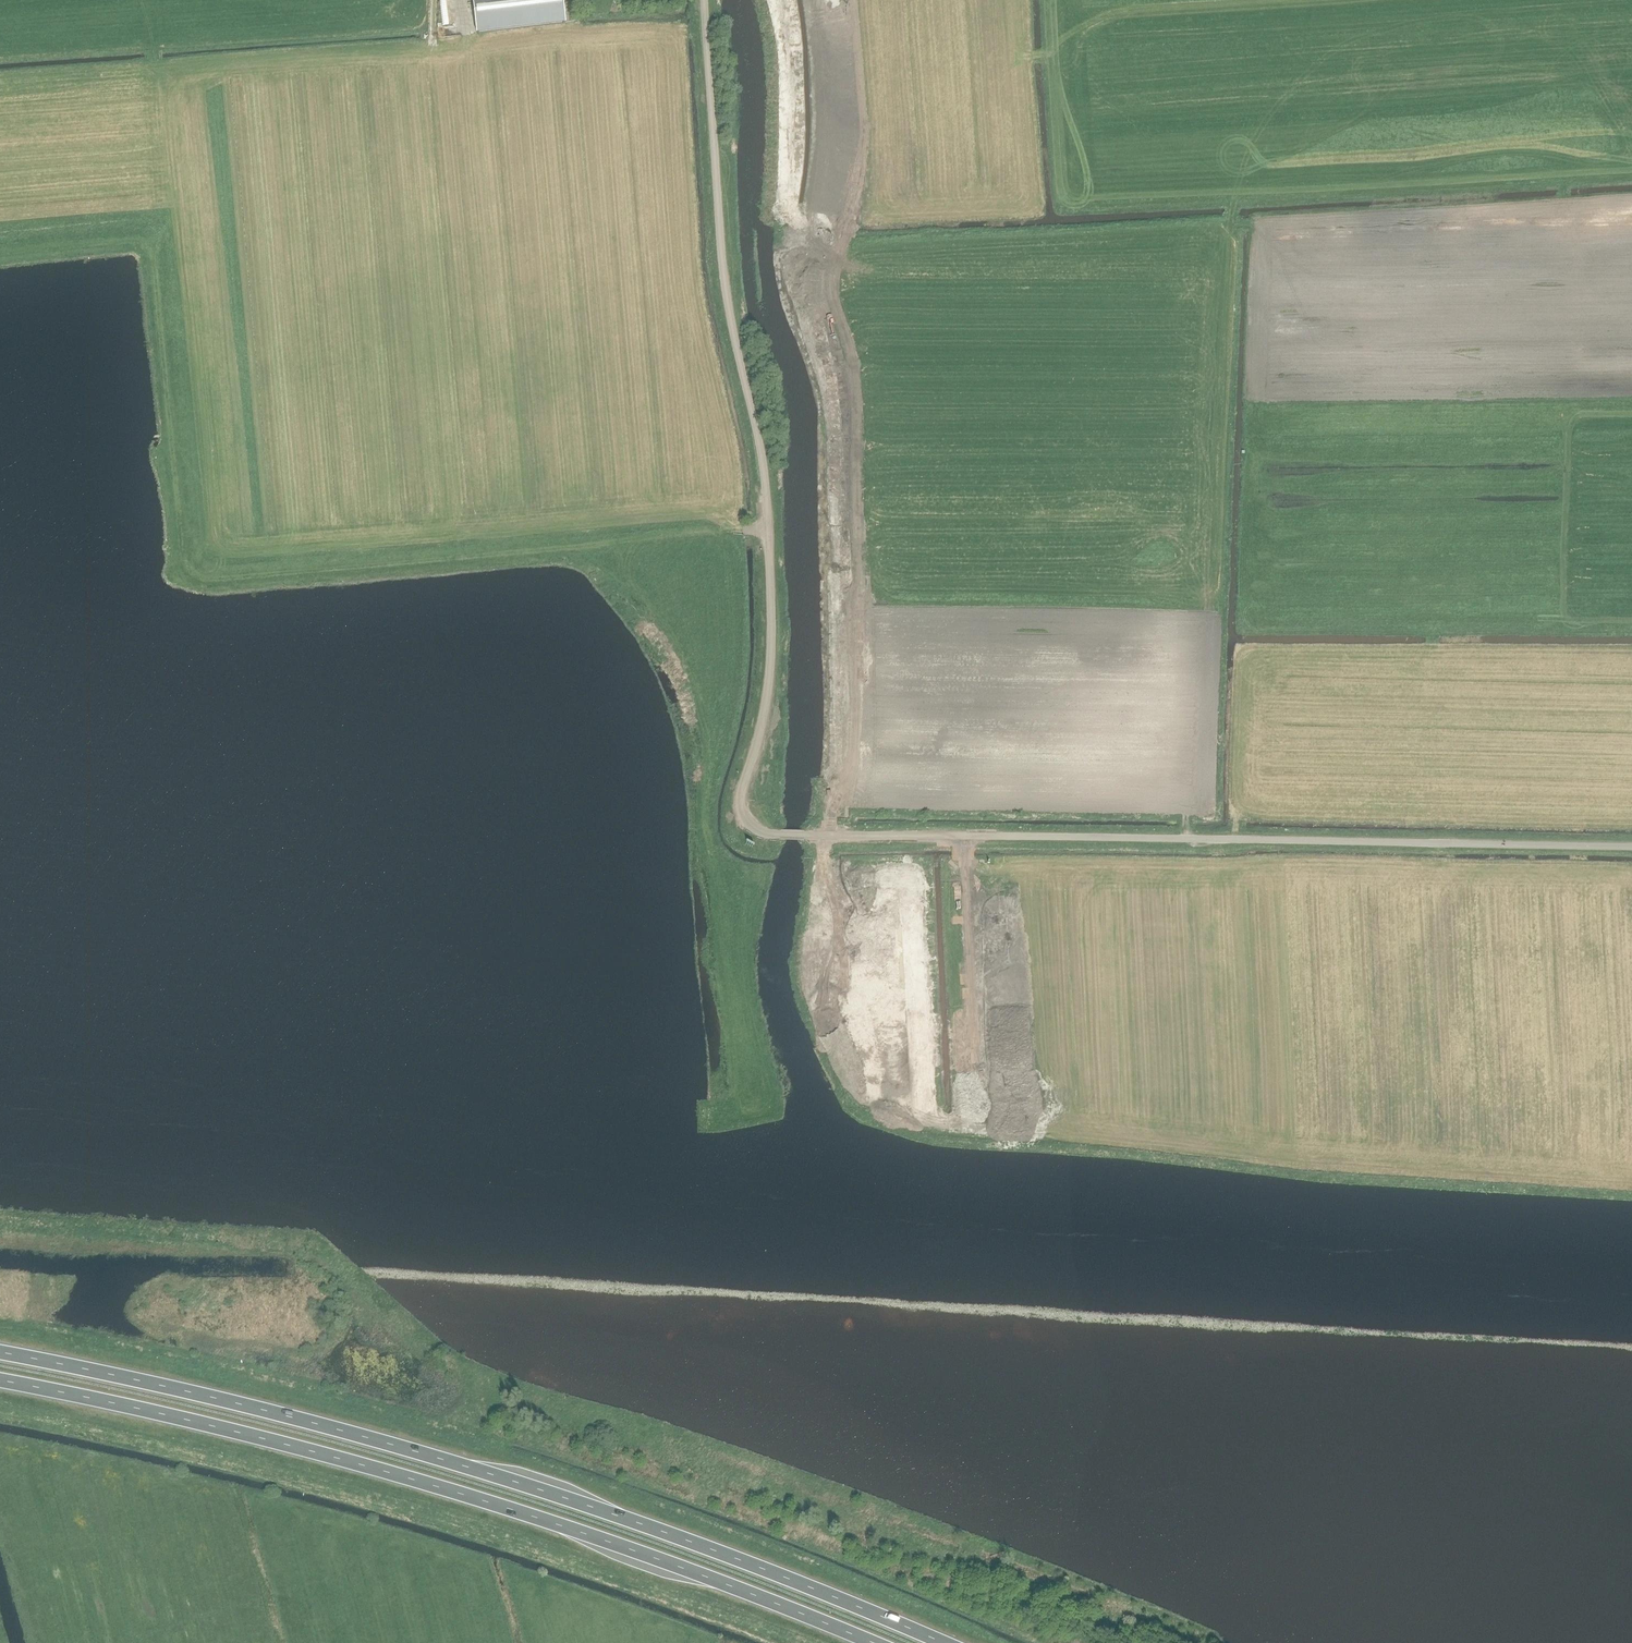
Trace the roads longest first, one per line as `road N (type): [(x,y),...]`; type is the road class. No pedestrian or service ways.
road 1 (unclassified): [(1631,847),(780,835),(747,822),(742,792),(769,673),(767,530),(760,454),(723,275),(704,0)]
road 2 (trunk): [(941,1642),(715,1551),(442,1459),(187,1391),(0,1352)]
road 3 (trunk): [(0,1380),(436,1486),(874,1642)]

